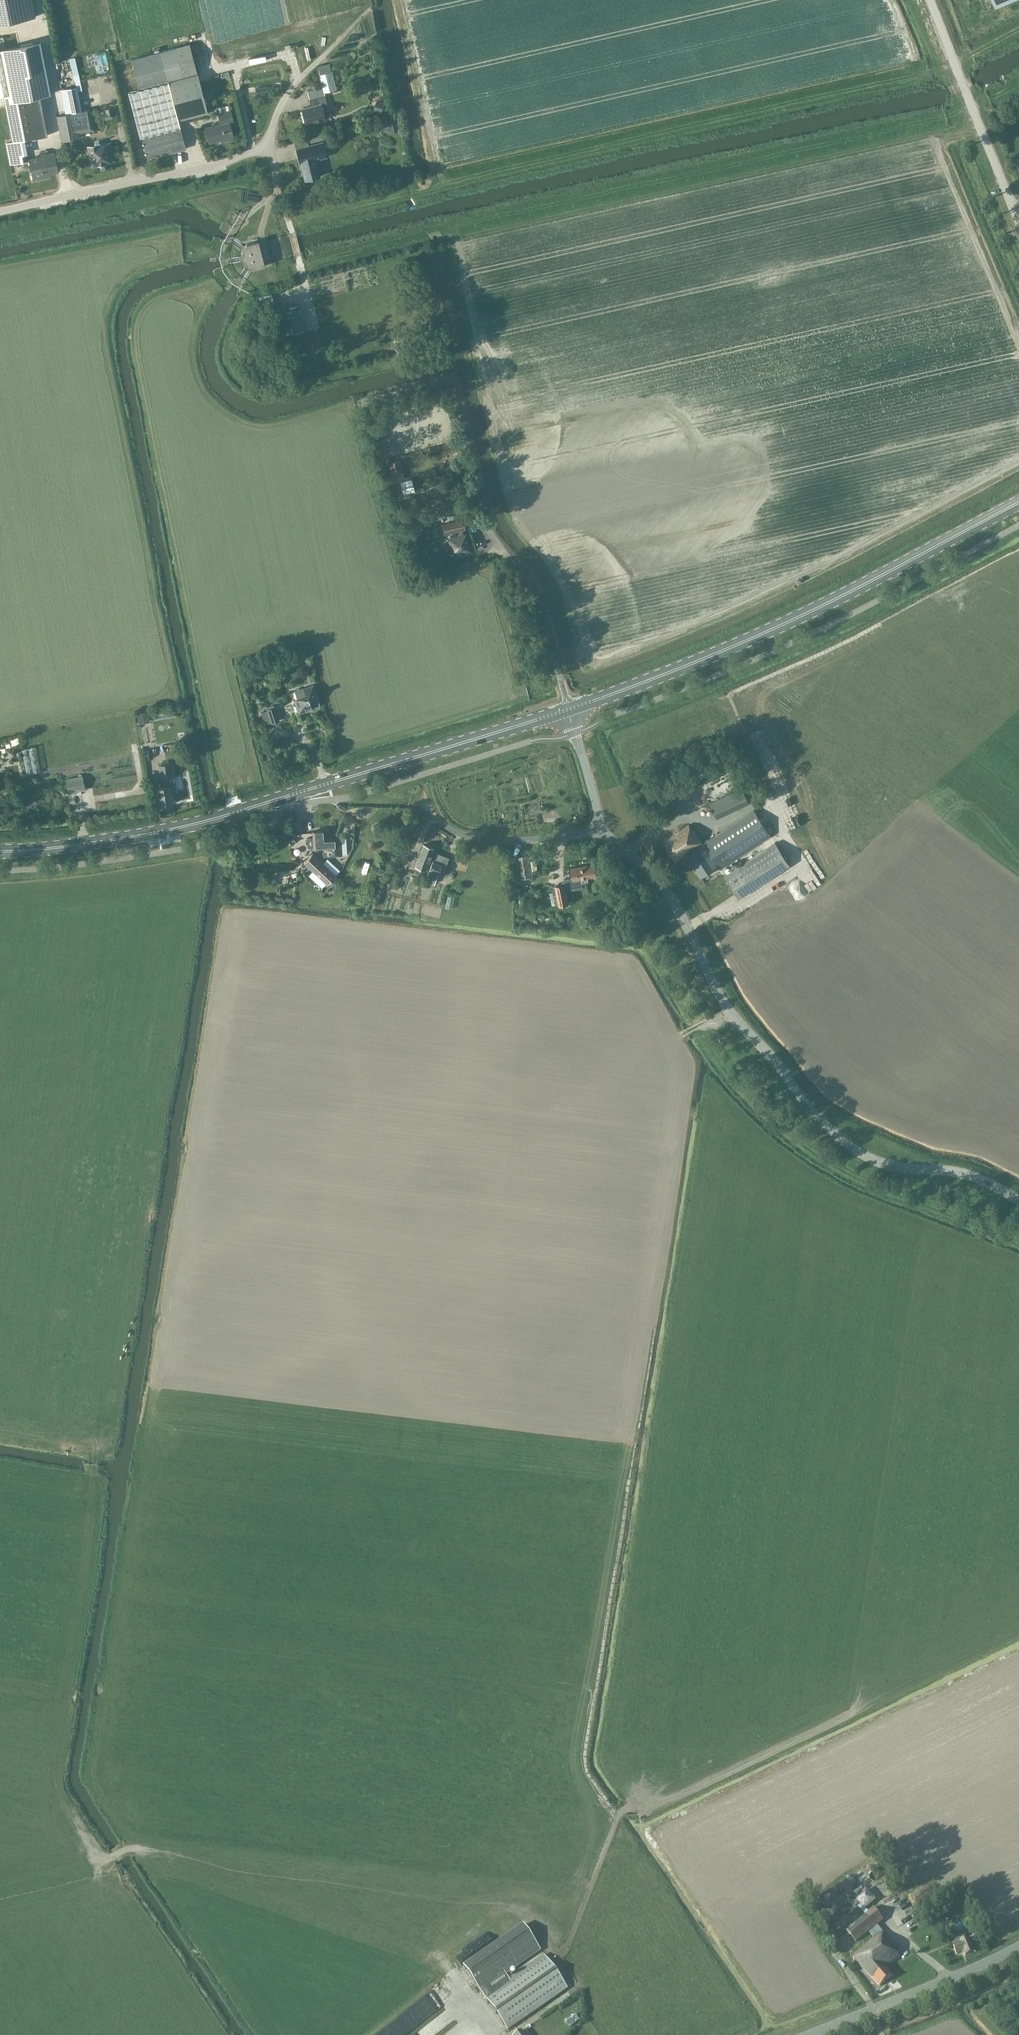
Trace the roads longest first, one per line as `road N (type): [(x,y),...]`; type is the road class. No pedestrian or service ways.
road 1 (track): [(1018,82),(948,118),(300,264)]
road 2 (unclassified): [(1018,1202),(965,1173),(869,1158),(814,1113),(727,1009),(662,886),(605,830),(569,709)]
road 3 (tertiary): [(0,850),(222,820),(569,709)]
road 4 (tertiary): [(569,709),(771,628),(1018,501)]
road 5 (unclassified): [(0,211),(257,152),(276,162),(272,195)]
road 6 (unclassified): [(930,0),(1018,221)]
road 7 (unclassified): [(810,2034),(1018,1946)]

